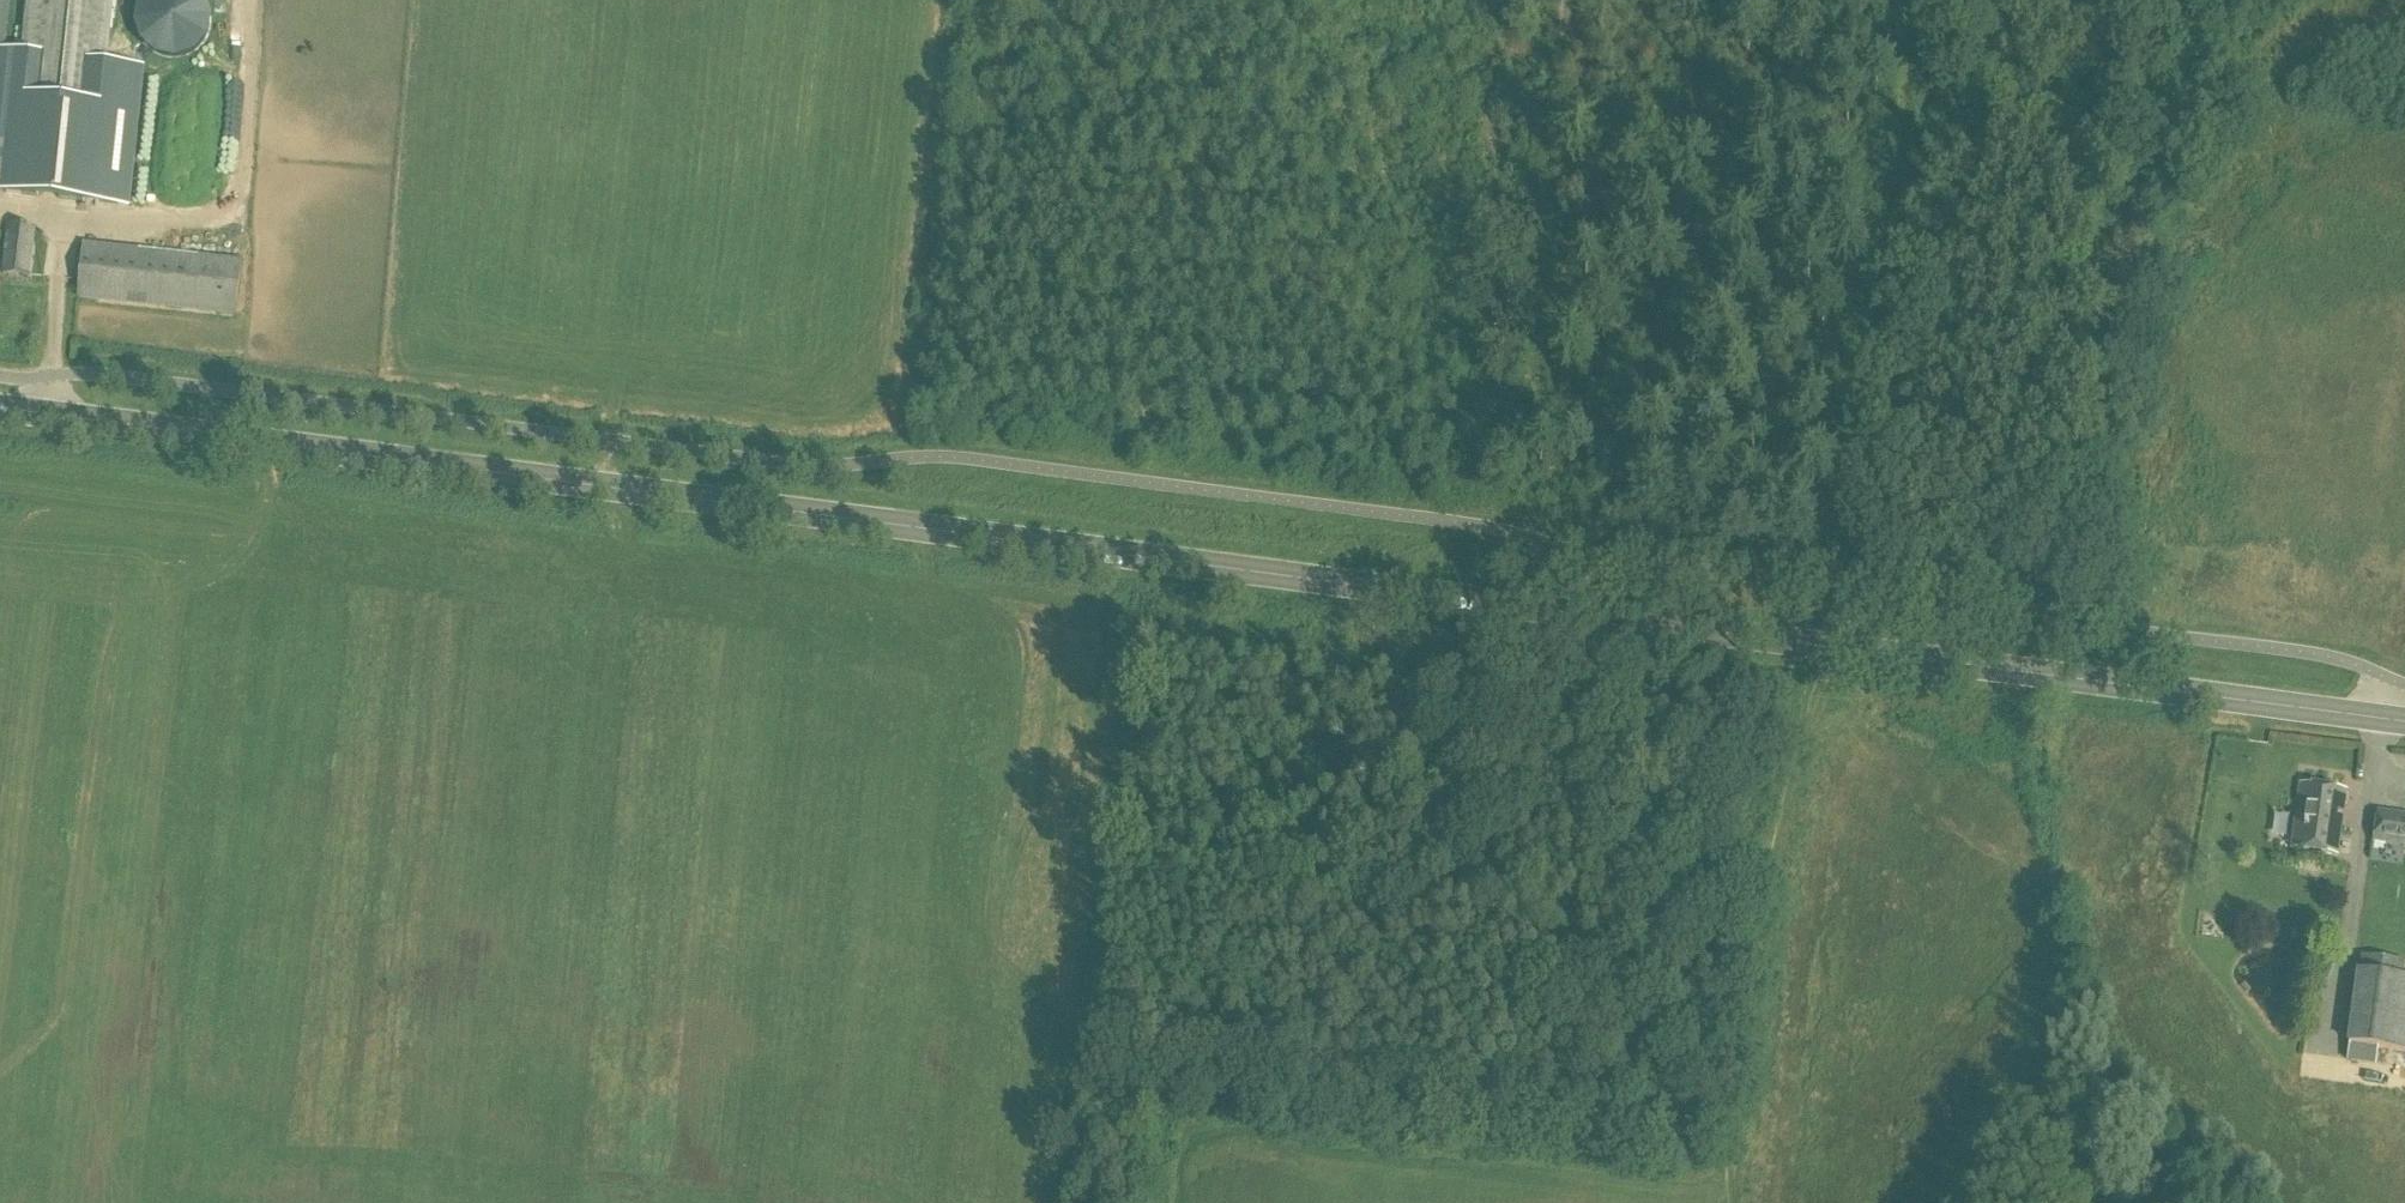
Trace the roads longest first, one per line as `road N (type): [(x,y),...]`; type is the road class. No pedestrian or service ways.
road 1 (secondary): [(0,412),(1833,657),(2404,724)]
road 2 (track): [(1730,1202),(1795,759),(1852,589),(1903,281),(1926,97),(1920,0)]

